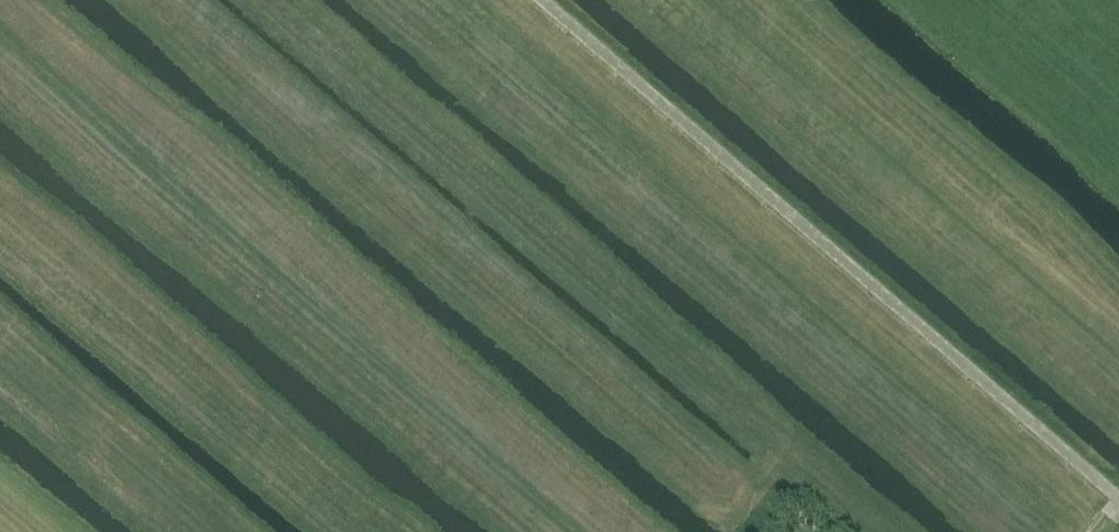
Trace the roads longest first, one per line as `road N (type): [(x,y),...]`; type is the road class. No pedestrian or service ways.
road 1 (track): [(1118,498),(540,0)]

